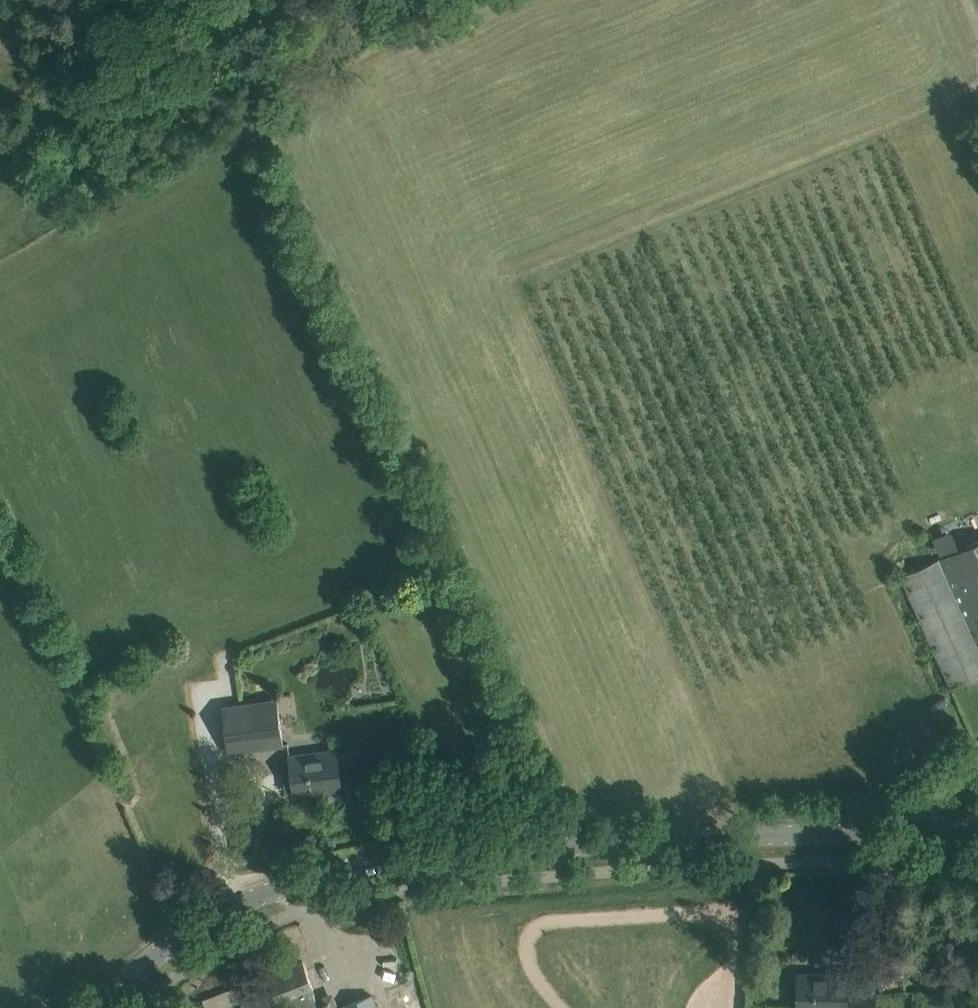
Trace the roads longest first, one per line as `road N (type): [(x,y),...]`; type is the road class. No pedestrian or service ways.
road 1 (tertiary): [(100,1007),(204,924),(337,870),(581,845),(977,828)]

